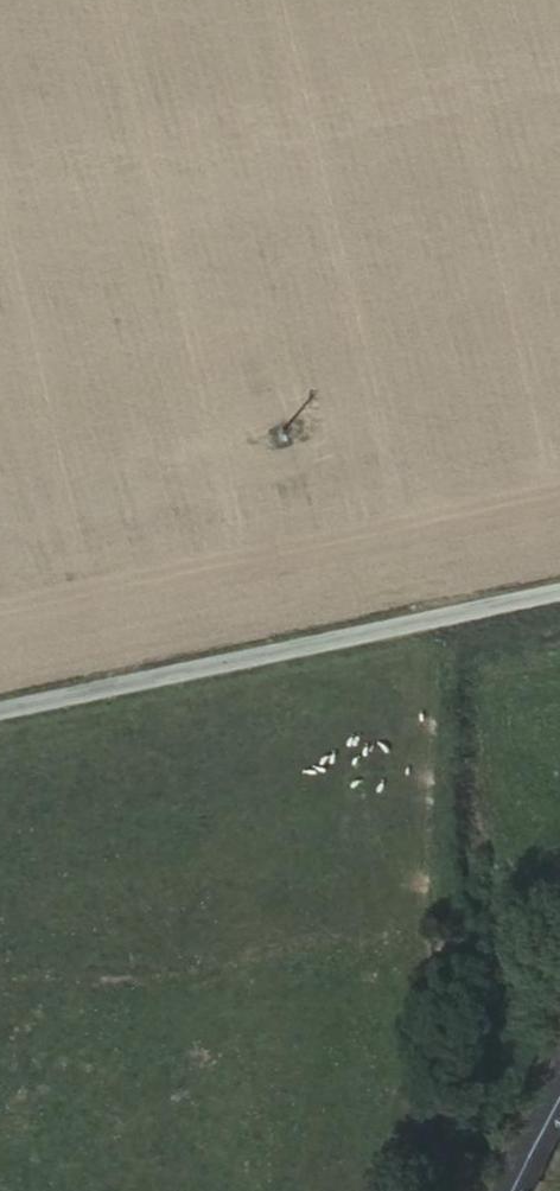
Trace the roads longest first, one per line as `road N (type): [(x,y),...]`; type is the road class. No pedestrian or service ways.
road 1 (unclassified): [(0,707),(559,589)]

